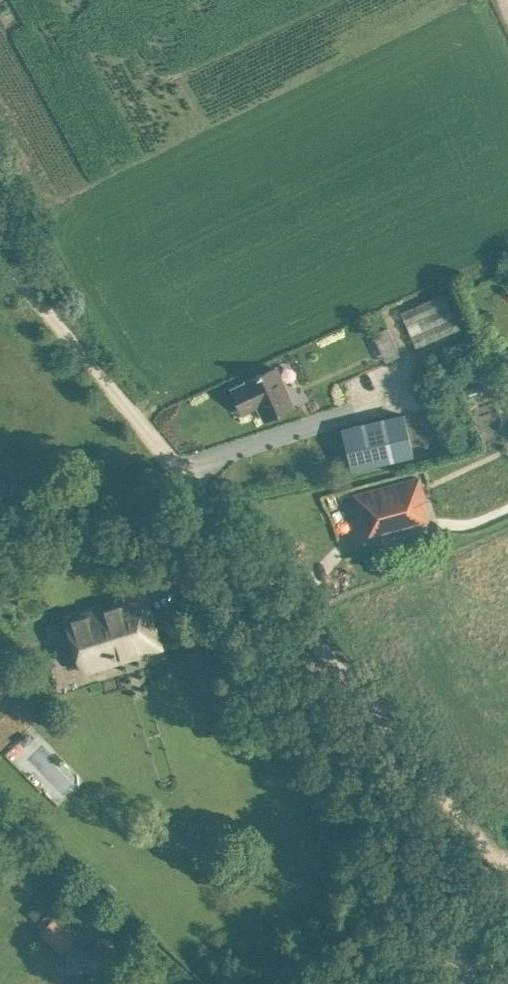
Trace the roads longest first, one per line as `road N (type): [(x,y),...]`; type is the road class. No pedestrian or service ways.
road 1 (unclassified): [(507,865),(0,257)]

